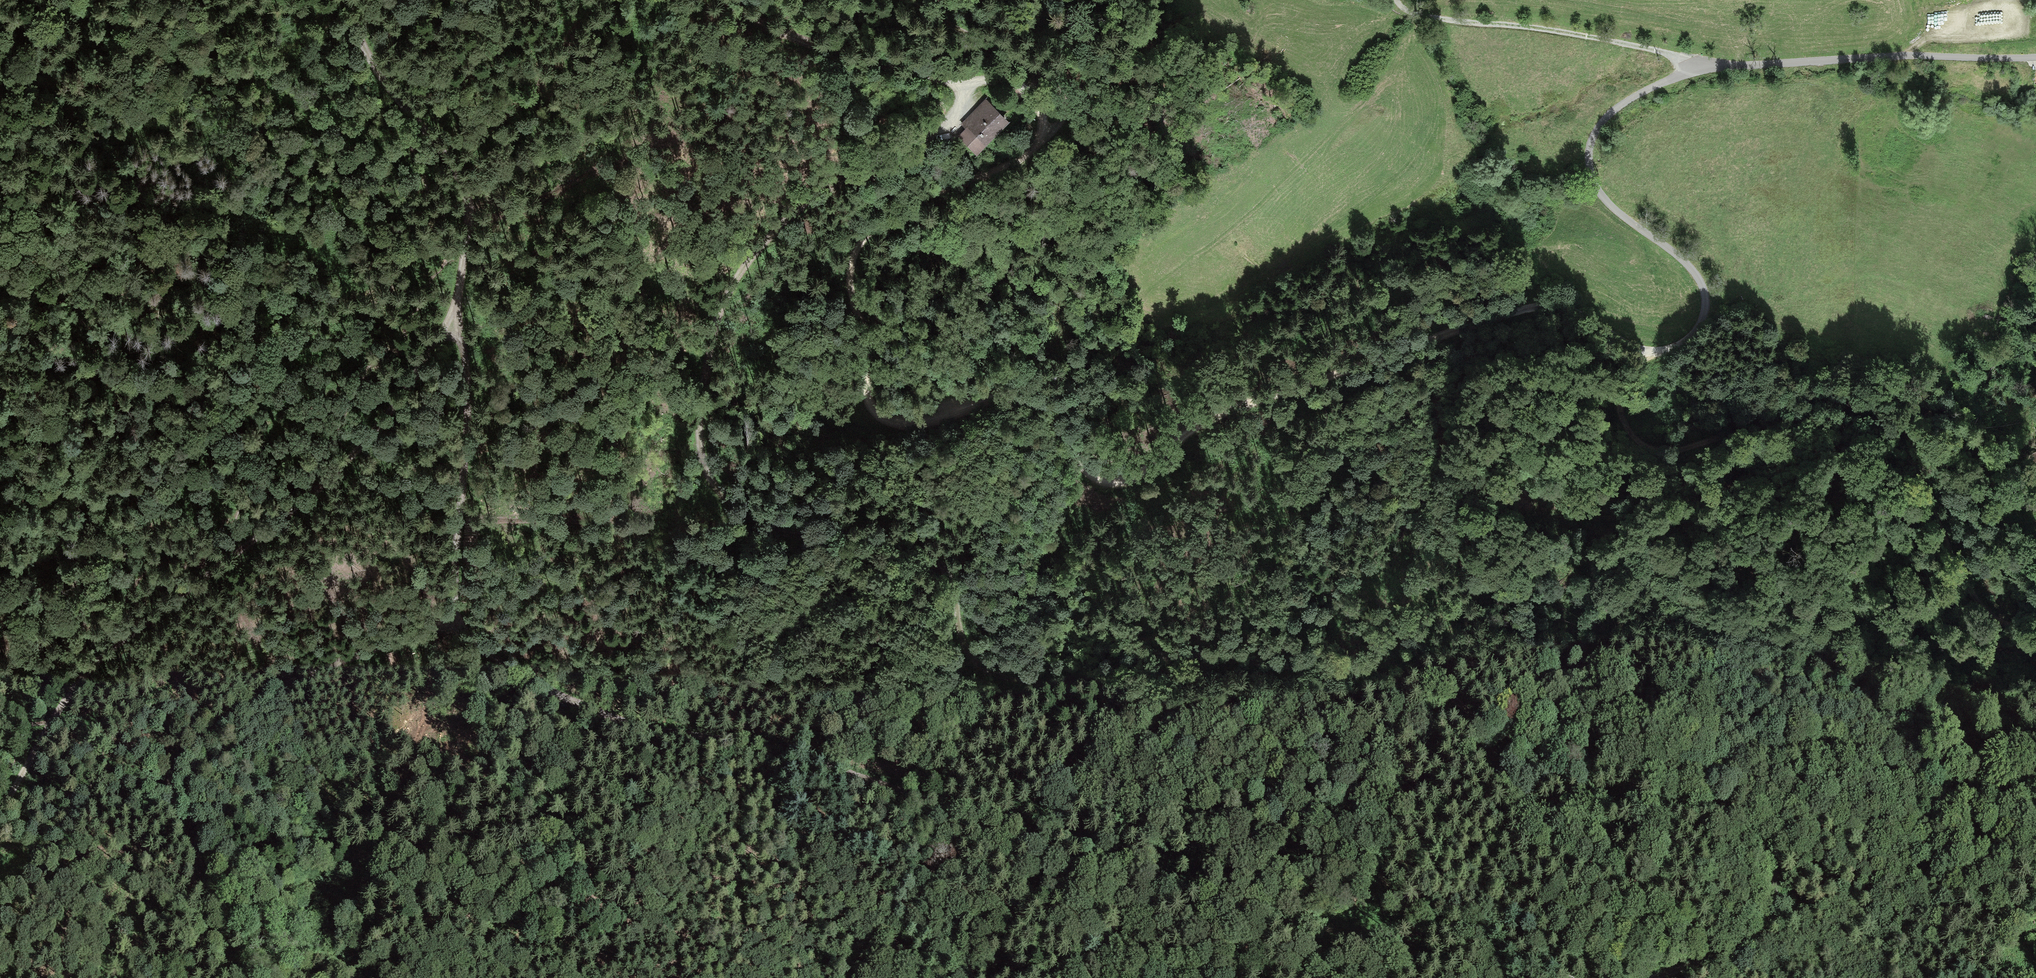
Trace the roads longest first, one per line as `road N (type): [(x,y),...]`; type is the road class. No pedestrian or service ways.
road 1 (track): [(1667,79),(1598,124),(1588,165),(1608,204),(1695,275),(1706,310),(1690,339),(1648,353),(1572,311),(1521,309),(1221,411),(1146,469),(1105,485),(1084,471),(1056,422),(1028,401),(992,400),(900,424),(878,412),(868,390),(865,329),(849,277),(858,244),(903,207),(1027,154),(1042,115),(1033,94),(1001,79),(884,65),(823,47),(727,0)]
road 2 (track): [(971,78),(944,133),(861,169),(791,213),(745,257),(705,380),(702,461),(719,492),(772,532),(882,536),(926,551),(950,573),(969,658),(996,674),(1074,683),(1138,657),(1177,653),(1413,682),(1462,704),(1501,776),(1530,806),(1708,809),(1748,825),(1776,874),(1773,908),(1756,937),(1642,977)]
road 3 (track): [(1570,977),(1509,936),(1461,929),(1368,933),(1268,918),(1067,836),(749,743),(607,718),(520,677),(460,625)]
road 4 (track): [(354,0),(367,49),(463,184),(463,285),(447,328),(330,475),(110,642),(60,708)]
road 5 (track): [(463,285),(460,625),(323,656),(191,747),(170,775),(205,893),(186,977)]
road 6 (track): [(2035,628),(2002,623),(1979,603),(1916,466),(1887,436),(1807,421),(1754,427),(1676,450),(1639,443),(1618,406),(1639,351)]
road 7 (track): [(1606,806),(1685,775),(1820,752),(1856,757),(1906,787),(1958,804),(2035,794)]
road 8 (residential): [(2035,58),(1895,57),(1695,70),(1667,79)]
road 9 (track): [(1695,70),(1669,55),(1574,34),(1424,17),(1395,0)]
road 10 (track): [(906,0),(1050,77),(1063,97),(1062,120),(1034,144)]

